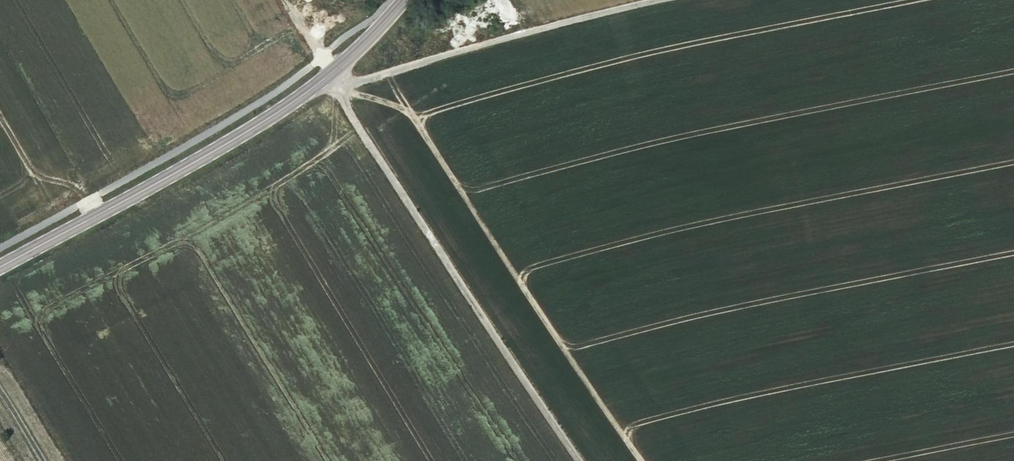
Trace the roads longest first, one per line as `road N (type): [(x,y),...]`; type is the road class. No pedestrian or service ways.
road 1 (secondary): [(403,0),(350,56),(286,106),(0,268)]
road 2 (track): [(581,460),(328,76)]
road 3 (track): [(328,76),(360,79),(654,0)]

